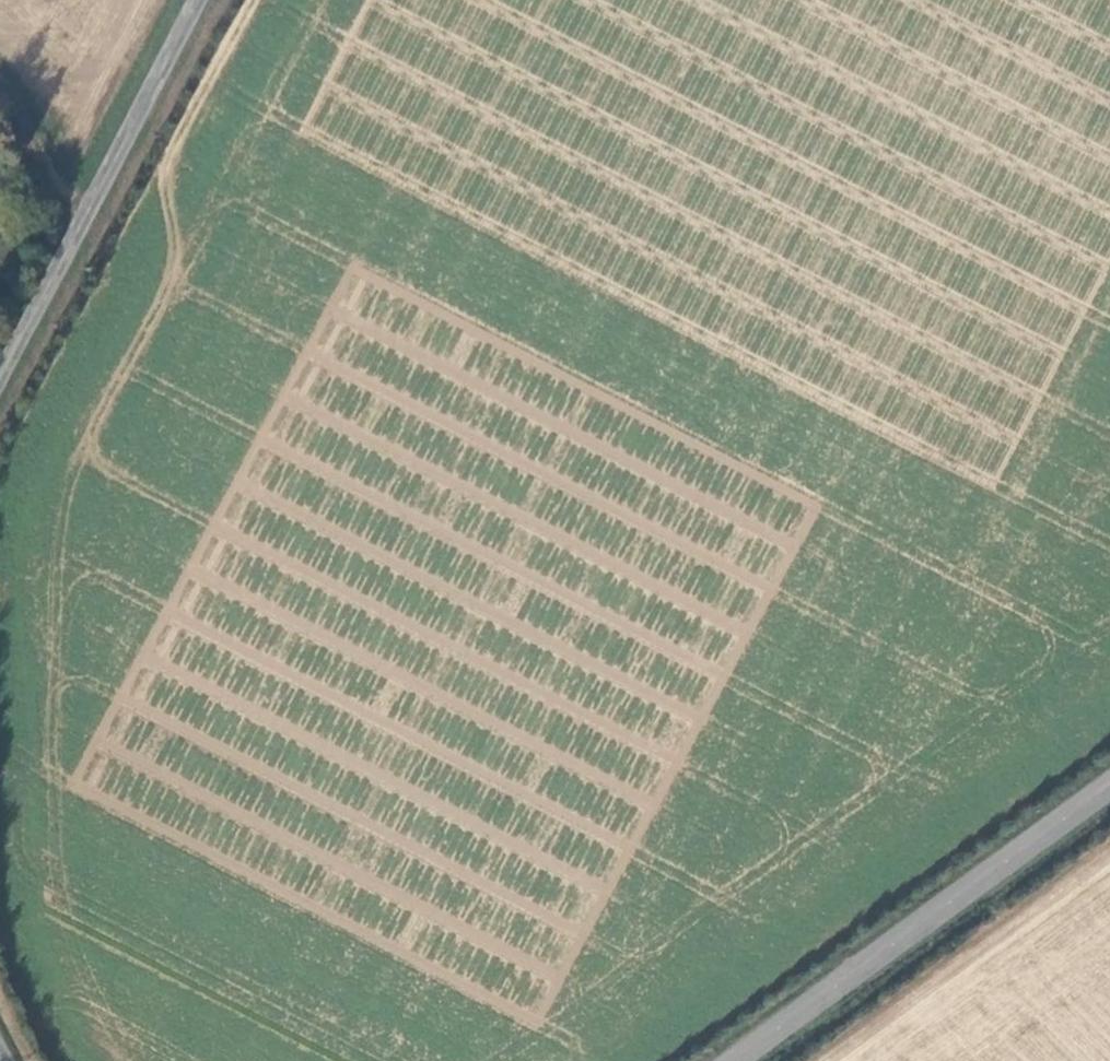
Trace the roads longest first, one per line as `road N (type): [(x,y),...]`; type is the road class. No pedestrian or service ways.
road 1 (tertiary): [(734,1060),(1109,786)]
road 2 (unclassified): [(0,374),(195,0)]

